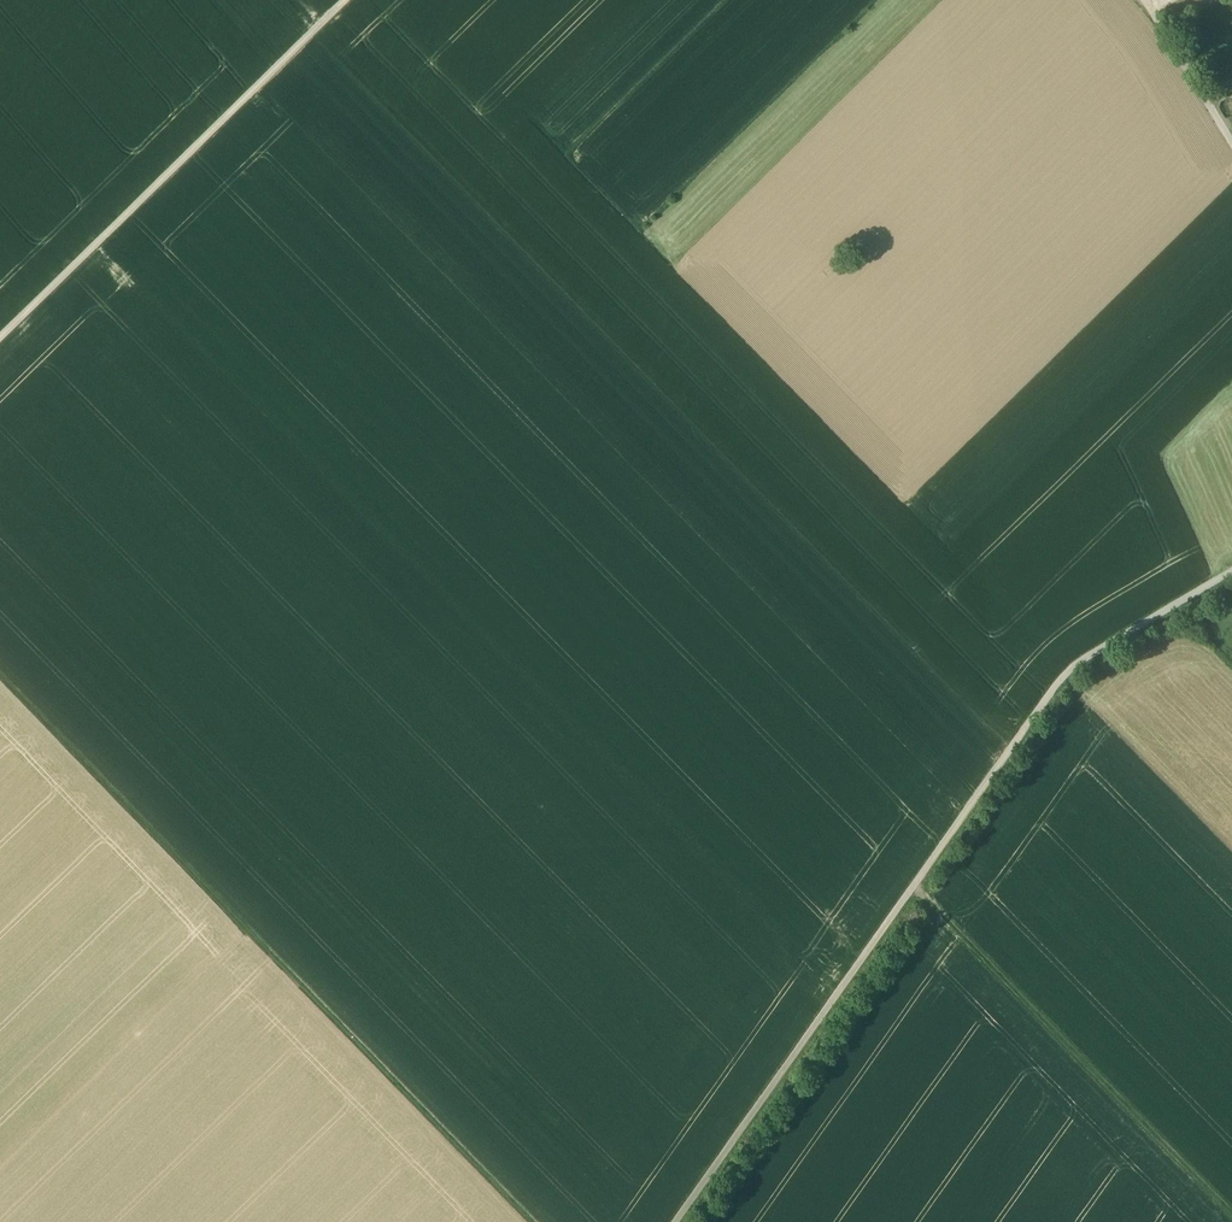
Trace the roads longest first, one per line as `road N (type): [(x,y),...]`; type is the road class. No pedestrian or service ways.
road 1 (track): [(1231,572),(1066,674),(676,1221)]
road 2 (track): [(533,1221),(0,678)]
road 3 (track): [(345,0),(0,337)]
road 4 (track): [(1231,1212),(913,888)]
road 5 (track): [(1146,0),(1231,139)]

